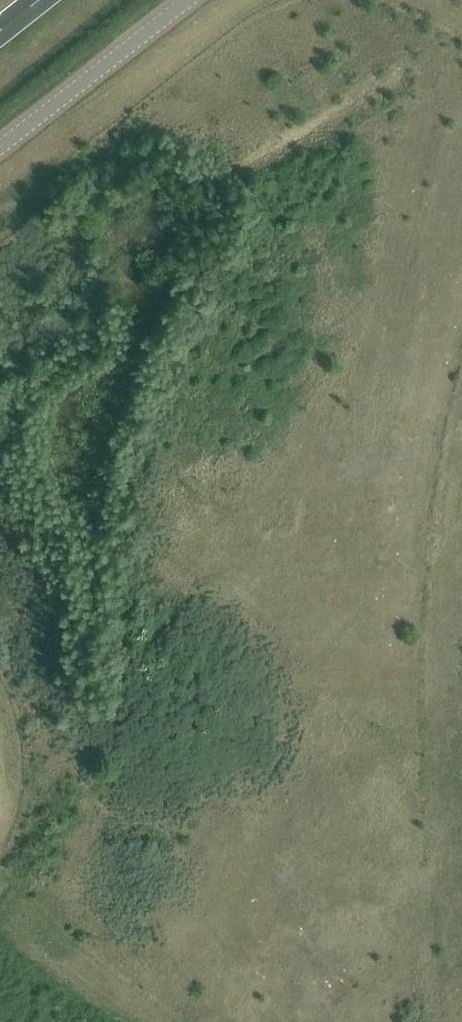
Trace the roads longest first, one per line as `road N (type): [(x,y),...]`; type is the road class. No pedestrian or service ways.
road 1 (tertiary): [(0,148),(190,0)]

